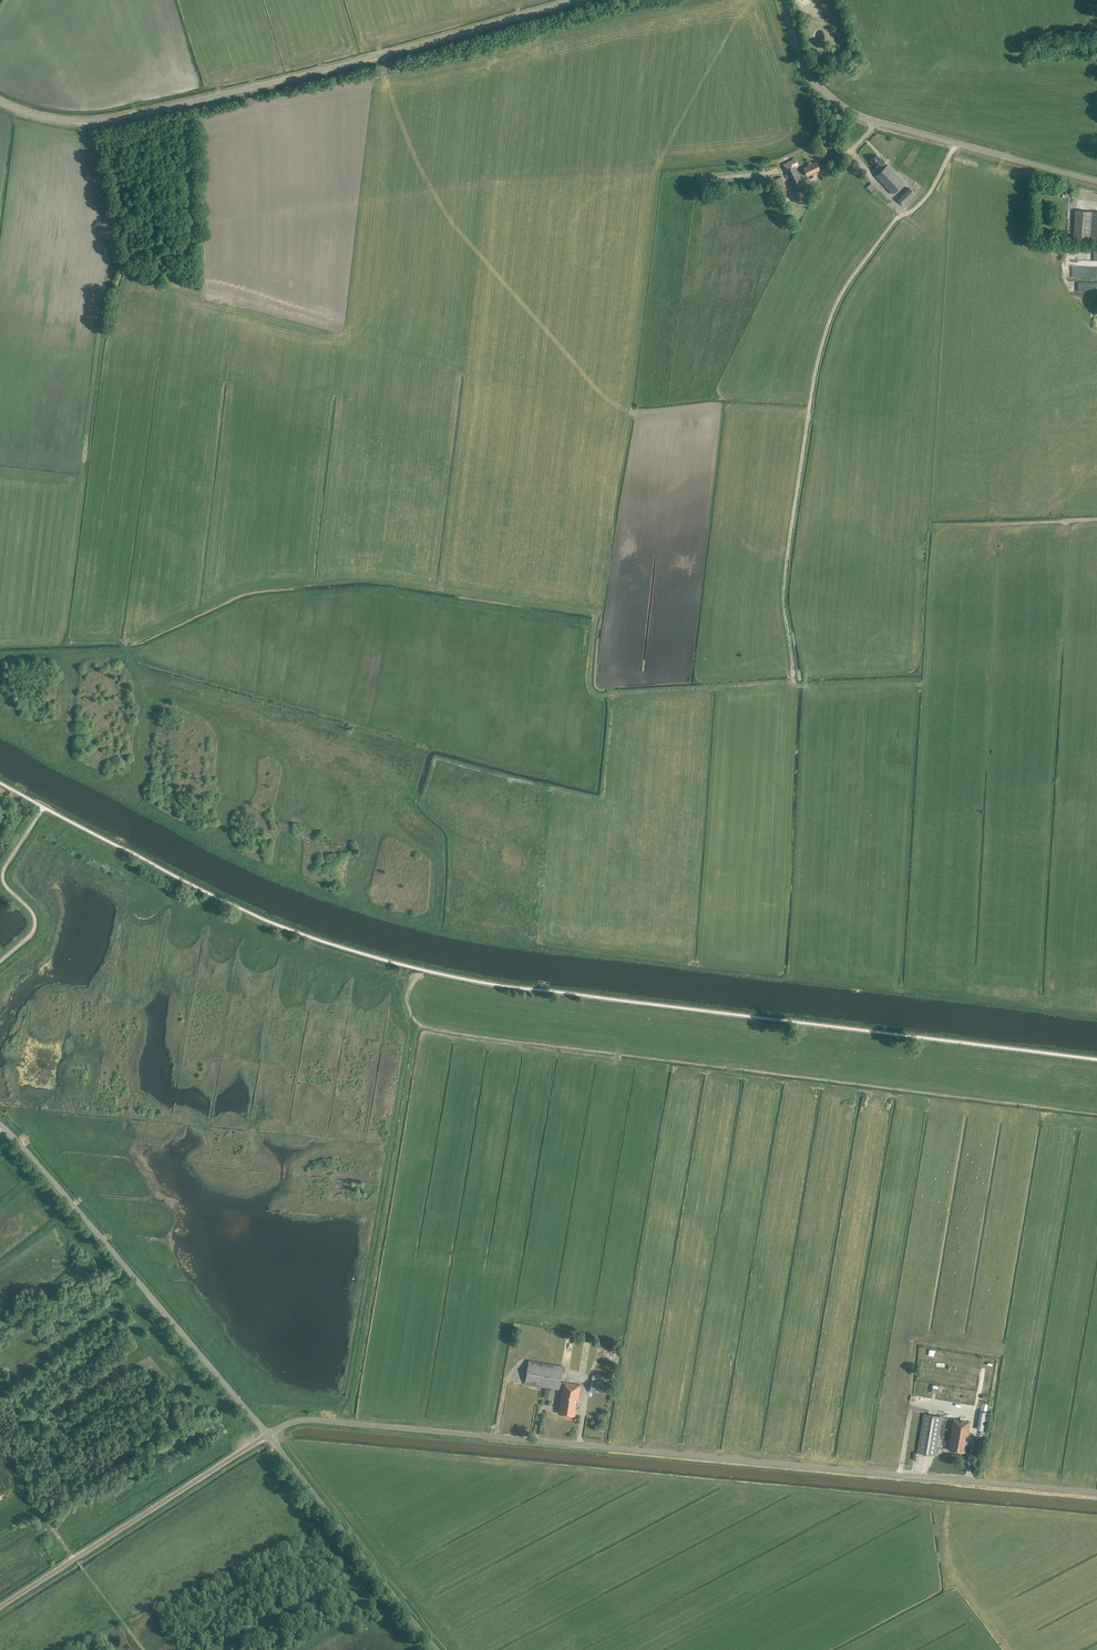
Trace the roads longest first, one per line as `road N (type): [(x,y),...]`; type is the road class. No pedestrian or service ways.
road 1 (unclassified): [(1096,1493),(313,1420),(268,1435)]
road 2 (tertiary): [(577,0),(115,118),(54,119),(0,102)]
road 3 (track): [(956,144),(927,195),(896,219),(851,279),(824,337),(783,596),(793,683)]
road 4 (unclassified): [(268,1435),(0,1125)]
road 5 (unclassified): [(1096,182),(847,110),(803,65),(782,0)]
road 6 (unclassified): [(0,1607),(268,1435)]
road 7 (unclassified): [(437,1649),(268,1435)]

